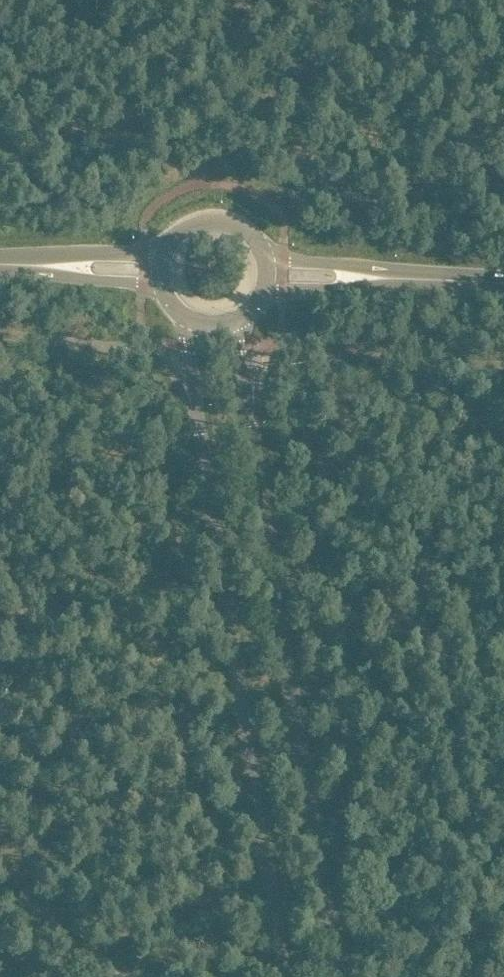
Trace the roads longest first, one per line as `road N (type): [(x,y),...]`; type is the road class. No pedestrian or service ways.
road 1 (residential): [(184,314),(287,976)]
road 2 (residential): [(338,976),(237,346),(241,318)]
road 3 (tertiary): [(268,261),(251,231),(219,218),(186,227),(165,254)]
road 4 (tertiary): [(503,286),(368,279)]
road 5 (tertiary): [(42,267),(92,281),(165,286)]
road 6 (tertiary): [(165,254),(42,267)]

